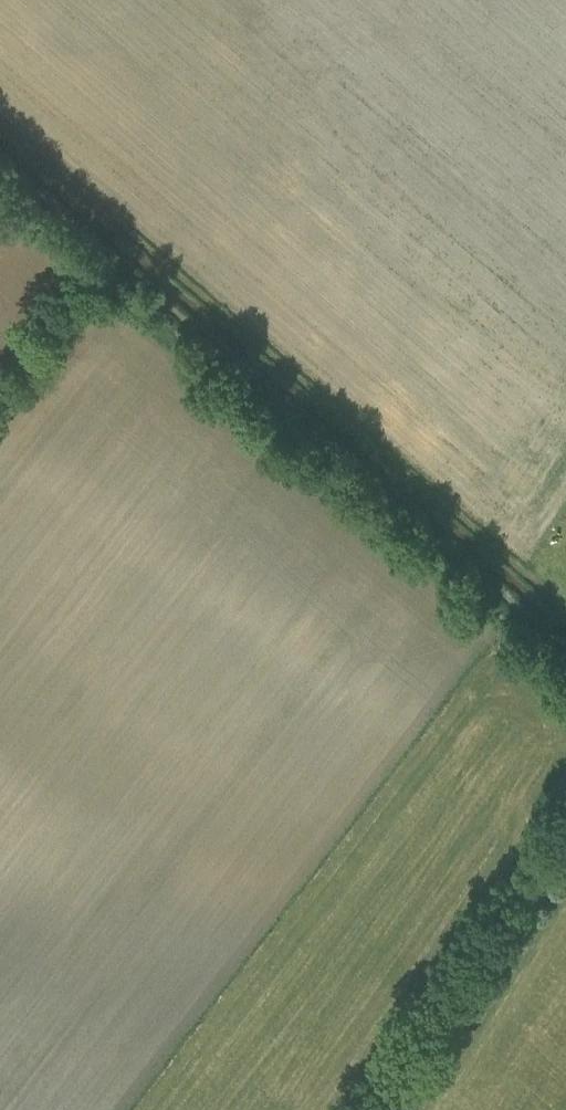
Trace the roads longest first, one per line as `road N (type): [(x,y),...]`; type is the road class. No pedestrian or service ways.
road 1 (track): [(381,1109),(565,835)]

